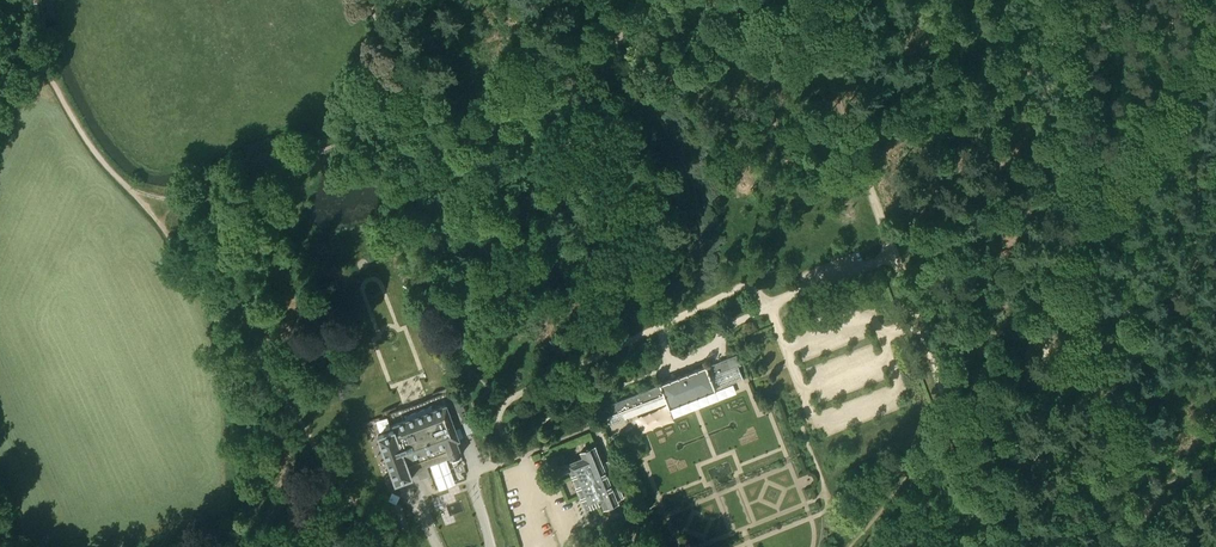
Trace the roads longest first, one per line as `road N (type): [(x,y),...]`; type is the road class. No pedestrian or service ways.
road 1 (track): [(895,254),(1000,546)]
road 2 (track): [(495,275),(437,128),(367,0)]
road 3 (track): [(135,194),(303,430)]
road 4 (track): [(1067,246),(1215,26)]
road 5 (track): [(1030,545),(1053,283)]
road 6 (track): [(35,0),(45,71),(104,165),(135,194)]
road 7 (track): [(1077,157),(1069,73),(1045,0)]
road 8 (unclassified): [(491,546),(470,473),(415,493)]
road 9 (track): [(1050,302),(921,326)]
road 10 (track): [(1053,283),(1076,208),(1077,157)]

